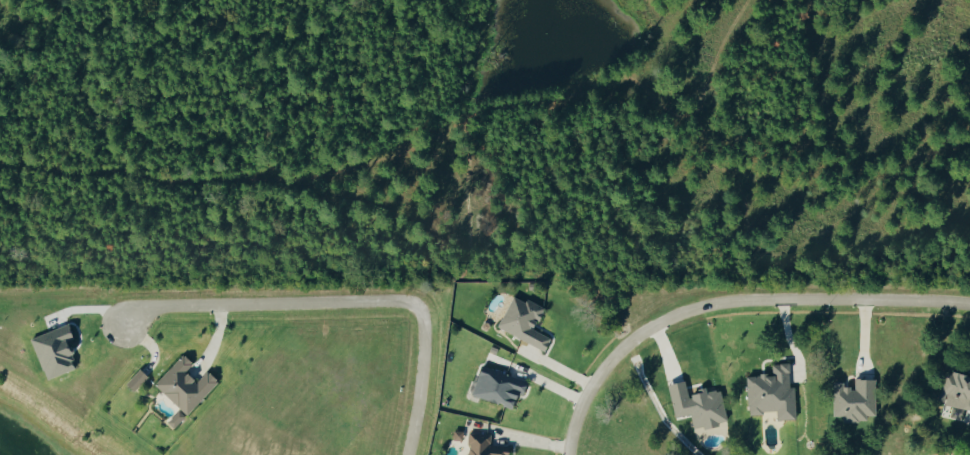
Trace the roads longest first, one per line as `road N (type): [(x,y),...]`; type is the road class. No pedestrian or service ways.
road 1 (residential): [(406,454),(422,318),(404,301),(154,310),(124,327)]
road 2 (residential): [(636,328),(710,301),(969,305)]
road 3 (residential): [(571,454),(579,400),(636,328)]

